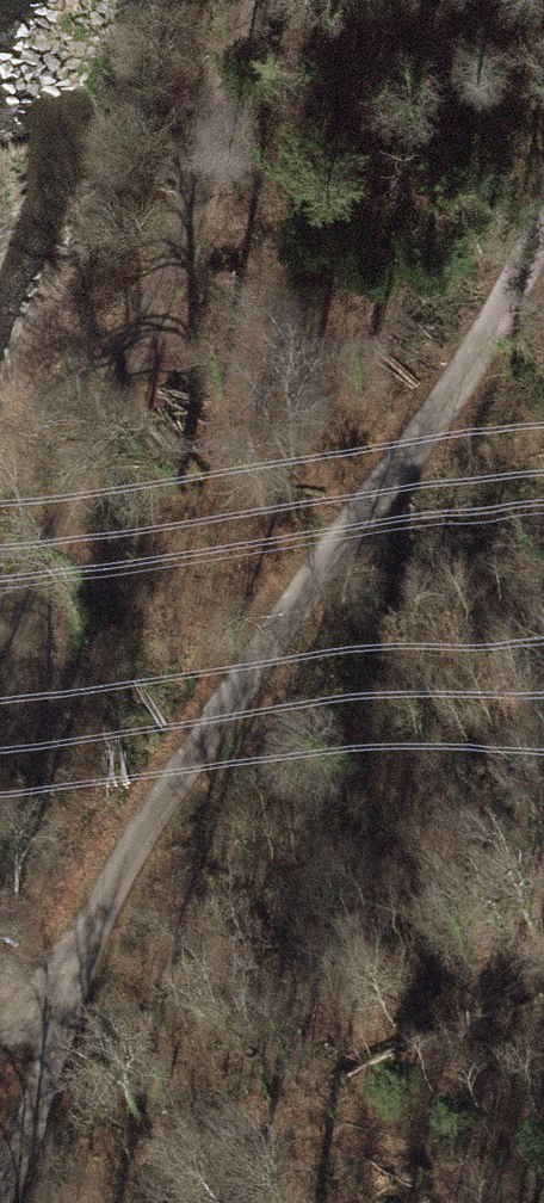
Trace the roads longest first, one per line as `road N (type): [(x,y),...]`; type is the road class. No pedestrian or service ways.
road 1 (track): [(543,229),(436,411),(203,736),(99,906),(0,1190)]
road 2 (track): [(0,670),(110,416),(241,0)]

